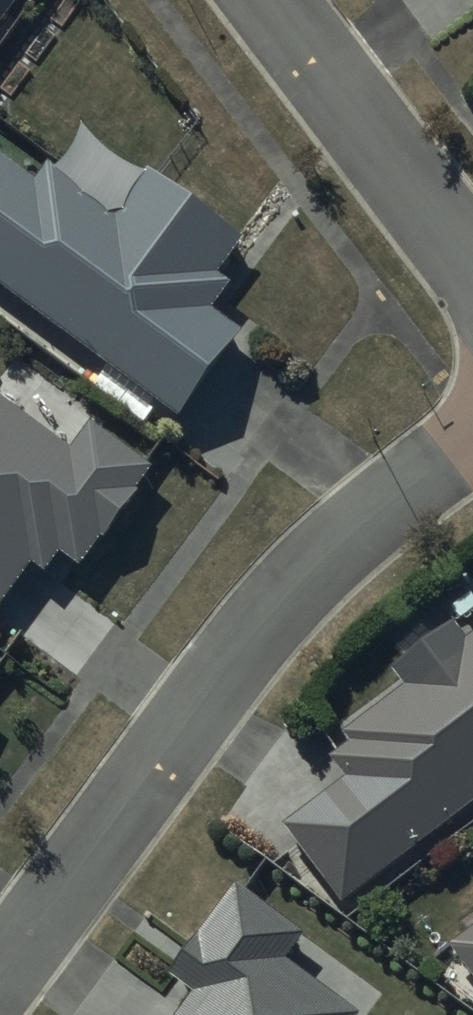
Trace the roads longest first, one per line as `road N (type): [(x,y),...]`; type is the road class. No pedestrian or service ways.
road 1 (residential): [(0,978),(287,594),(356,531),(472,447)]
road 2 (residential): [(472,266),(270,0)]

